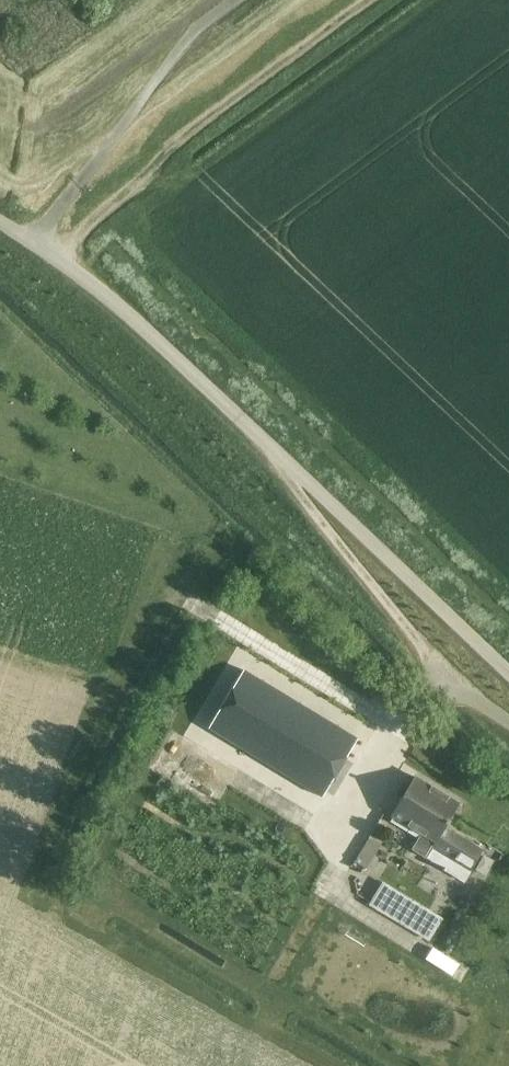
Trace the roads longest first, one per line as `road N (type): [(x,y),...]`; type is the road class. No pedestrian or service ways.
road 1 (unclassified): [(0,222),(138,324),(508,675)]
road 2 (track): [(368,0),(168,147),(53,259)]
road 3 (track): [(238,0),(195,30),(28,243)]

